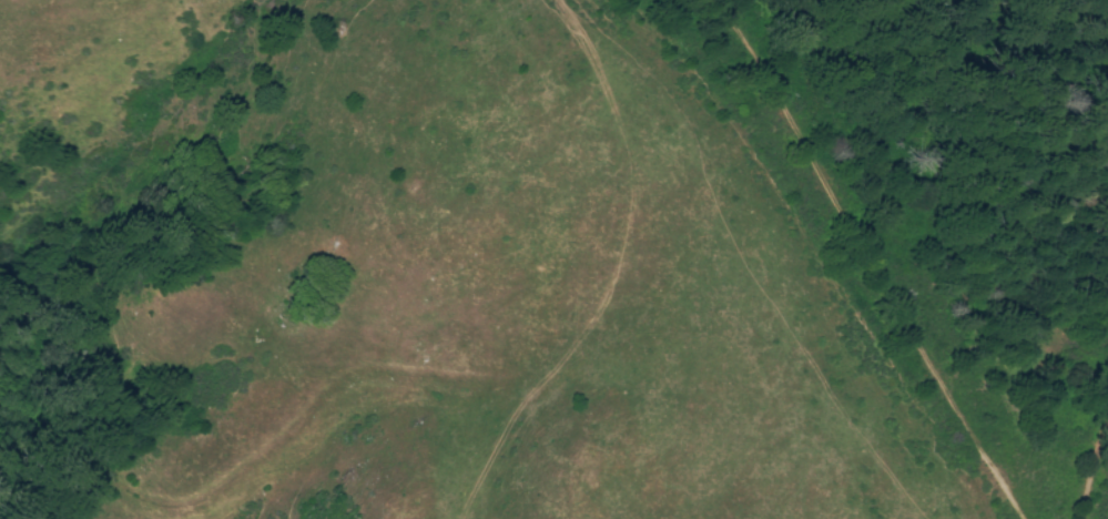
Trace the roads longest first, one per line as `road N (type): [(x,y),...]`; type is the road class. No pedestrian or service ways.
road 1 (track): [(711,0),(764,63),(929,359),(1029,518)]

